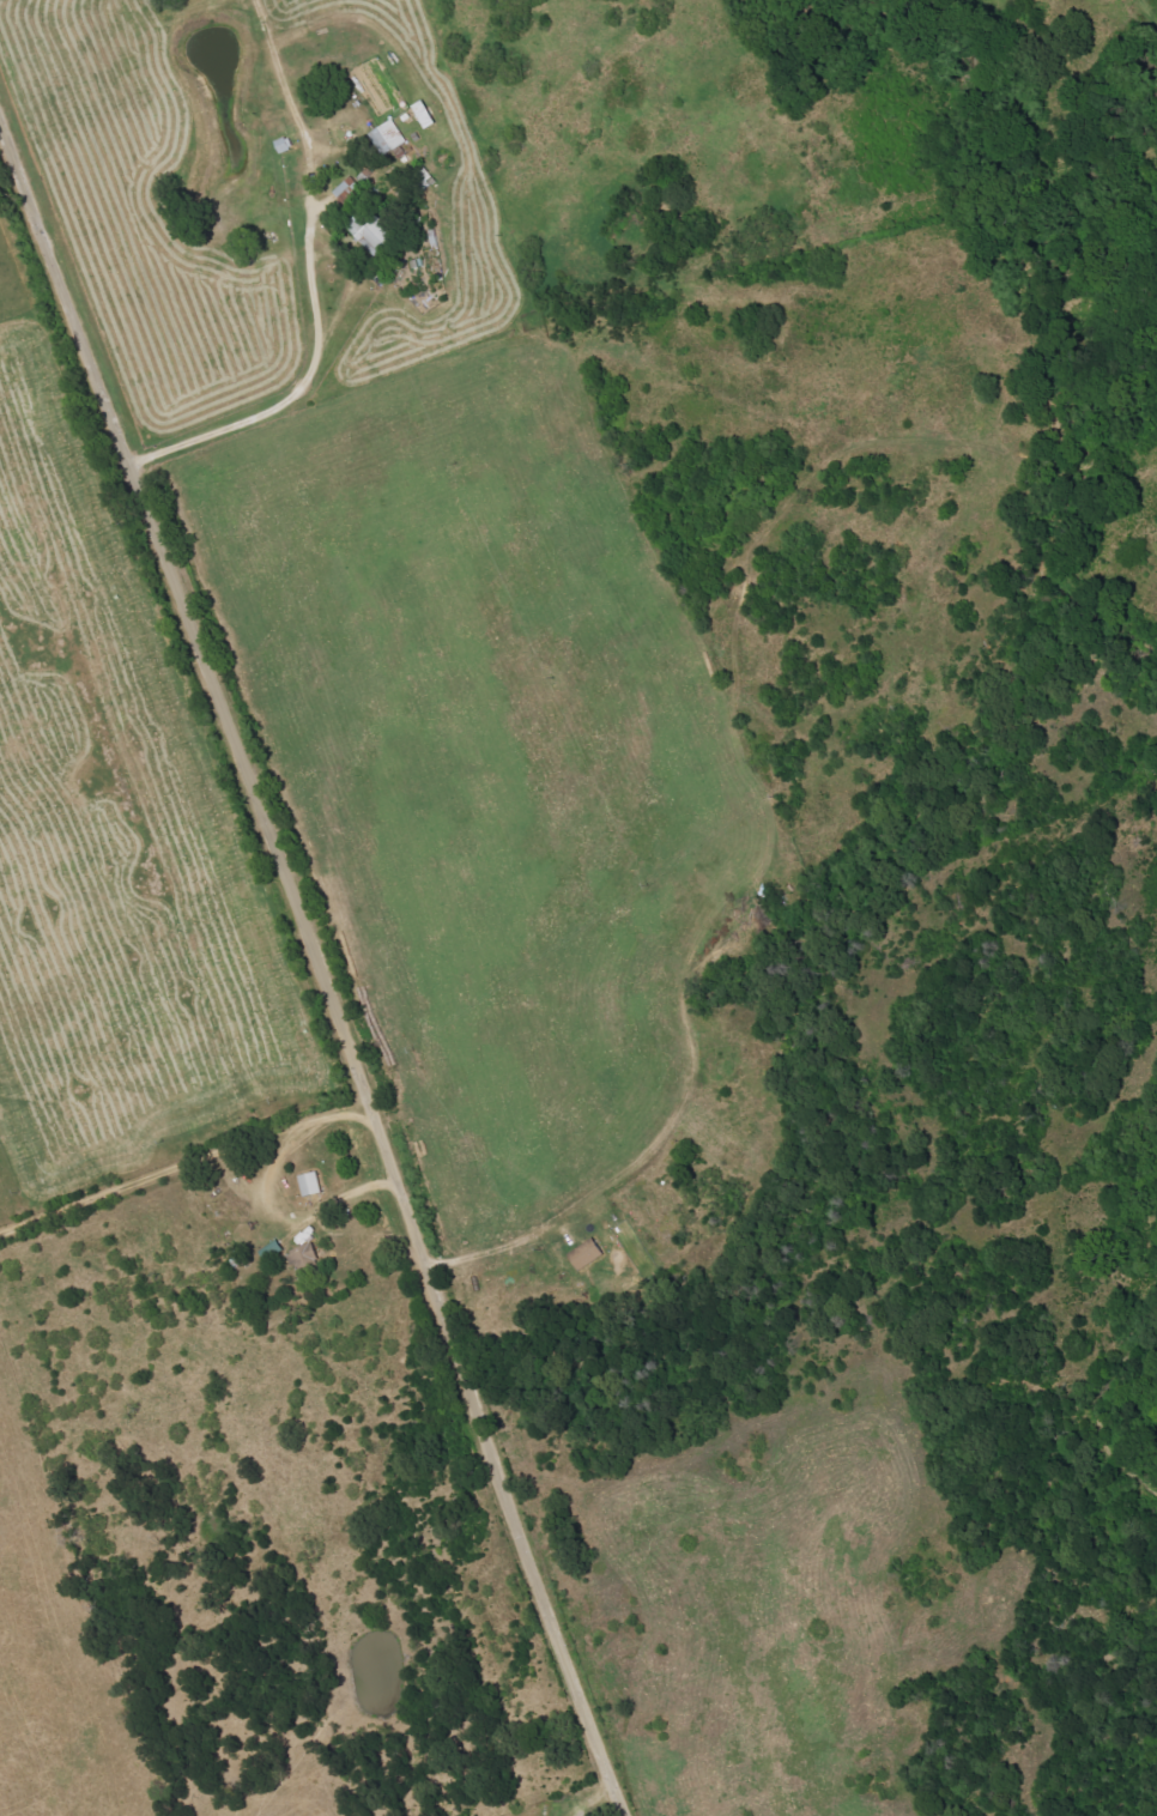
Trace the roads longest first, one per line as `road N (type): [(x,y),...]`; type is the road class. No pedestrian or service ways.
road 1 (residential): [(630,1815),(378,1119),(0,135)]

